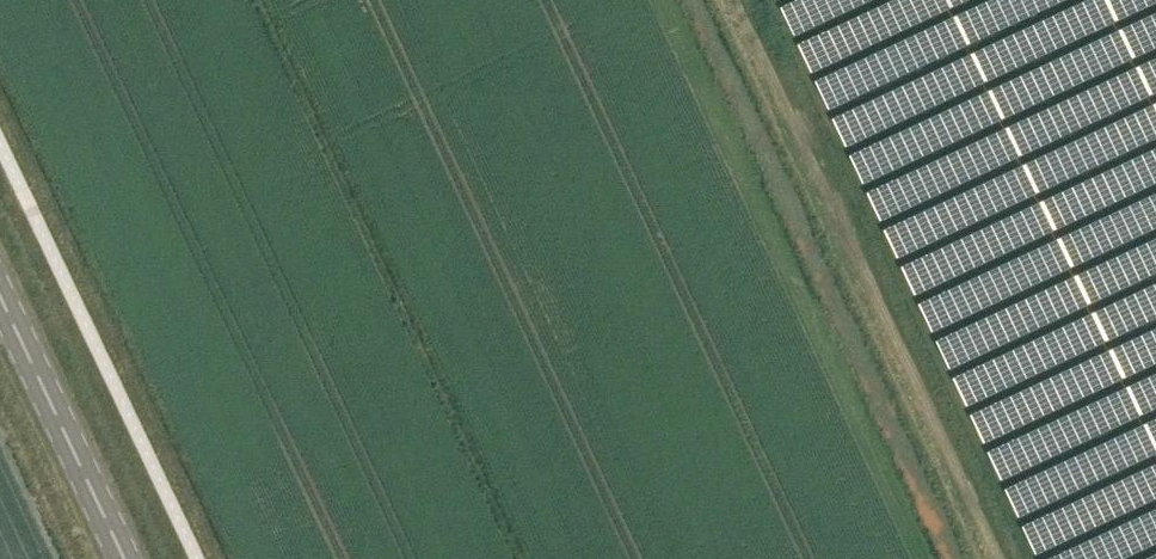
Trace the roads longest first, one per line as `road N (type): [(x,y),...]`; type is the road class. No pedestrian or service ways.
road 1 (primary): [(124,558),(0,295)]

